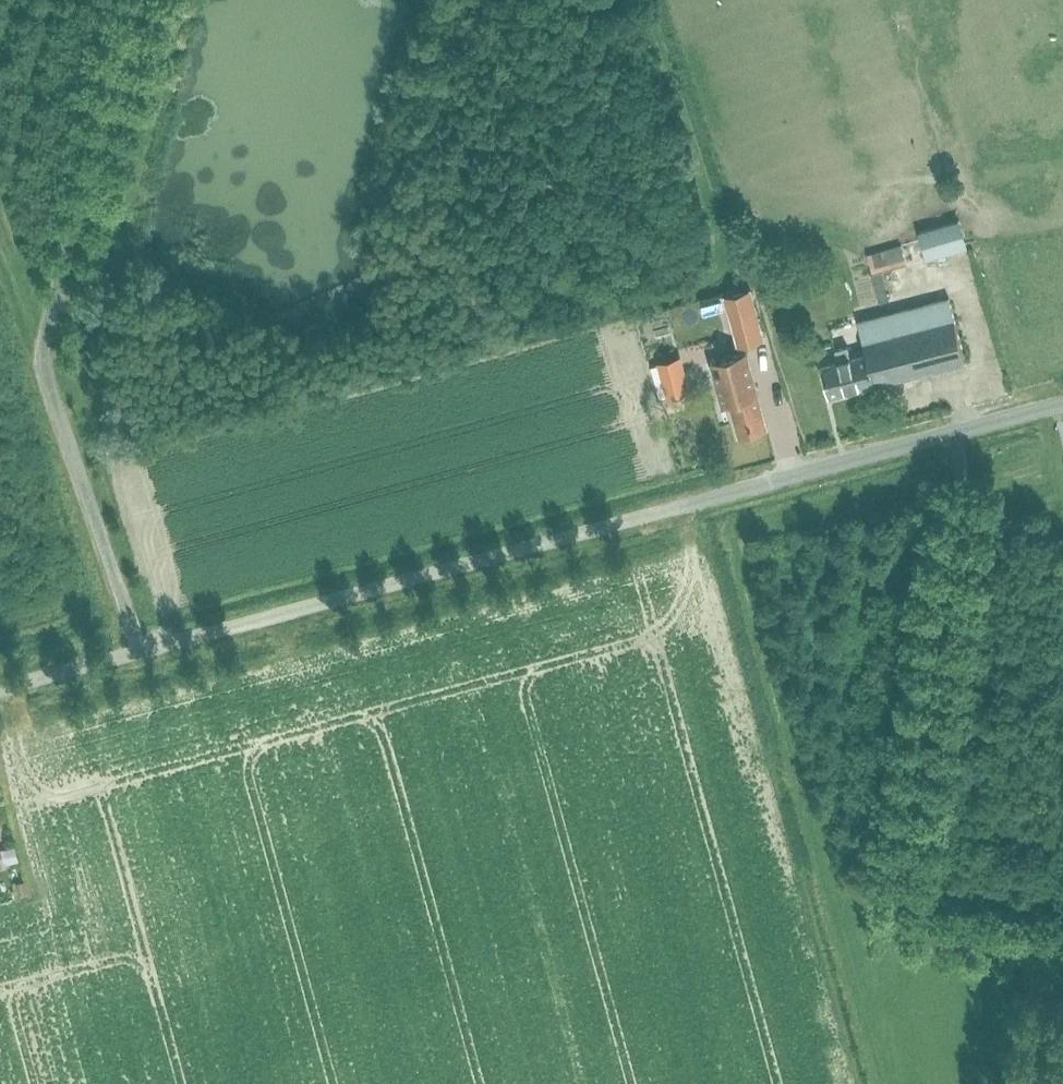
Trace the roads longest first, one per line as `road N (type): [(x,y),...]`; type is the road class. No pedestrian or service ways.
road 1 (unclassified): [(0,687),(1062,401)]
road 2 (track): [(137,650),(45,372),(138,0)]

